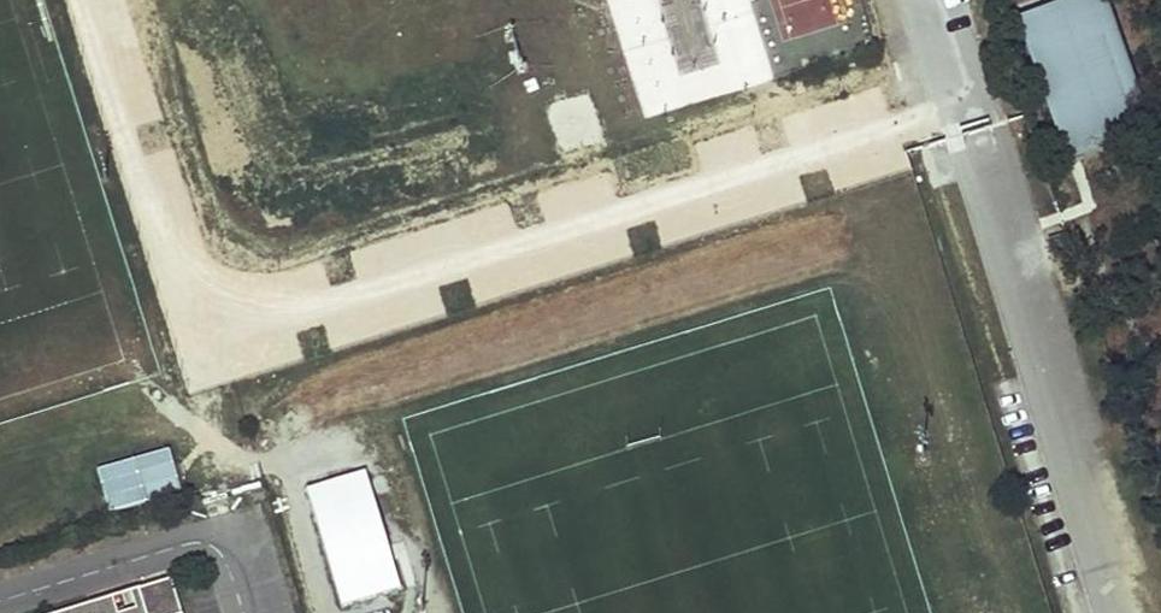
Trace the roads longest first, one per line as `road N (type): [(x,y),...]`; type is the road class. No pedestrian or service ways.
road 1 (residential): [(0,602),(201,544),(219,552),(244,612)]

